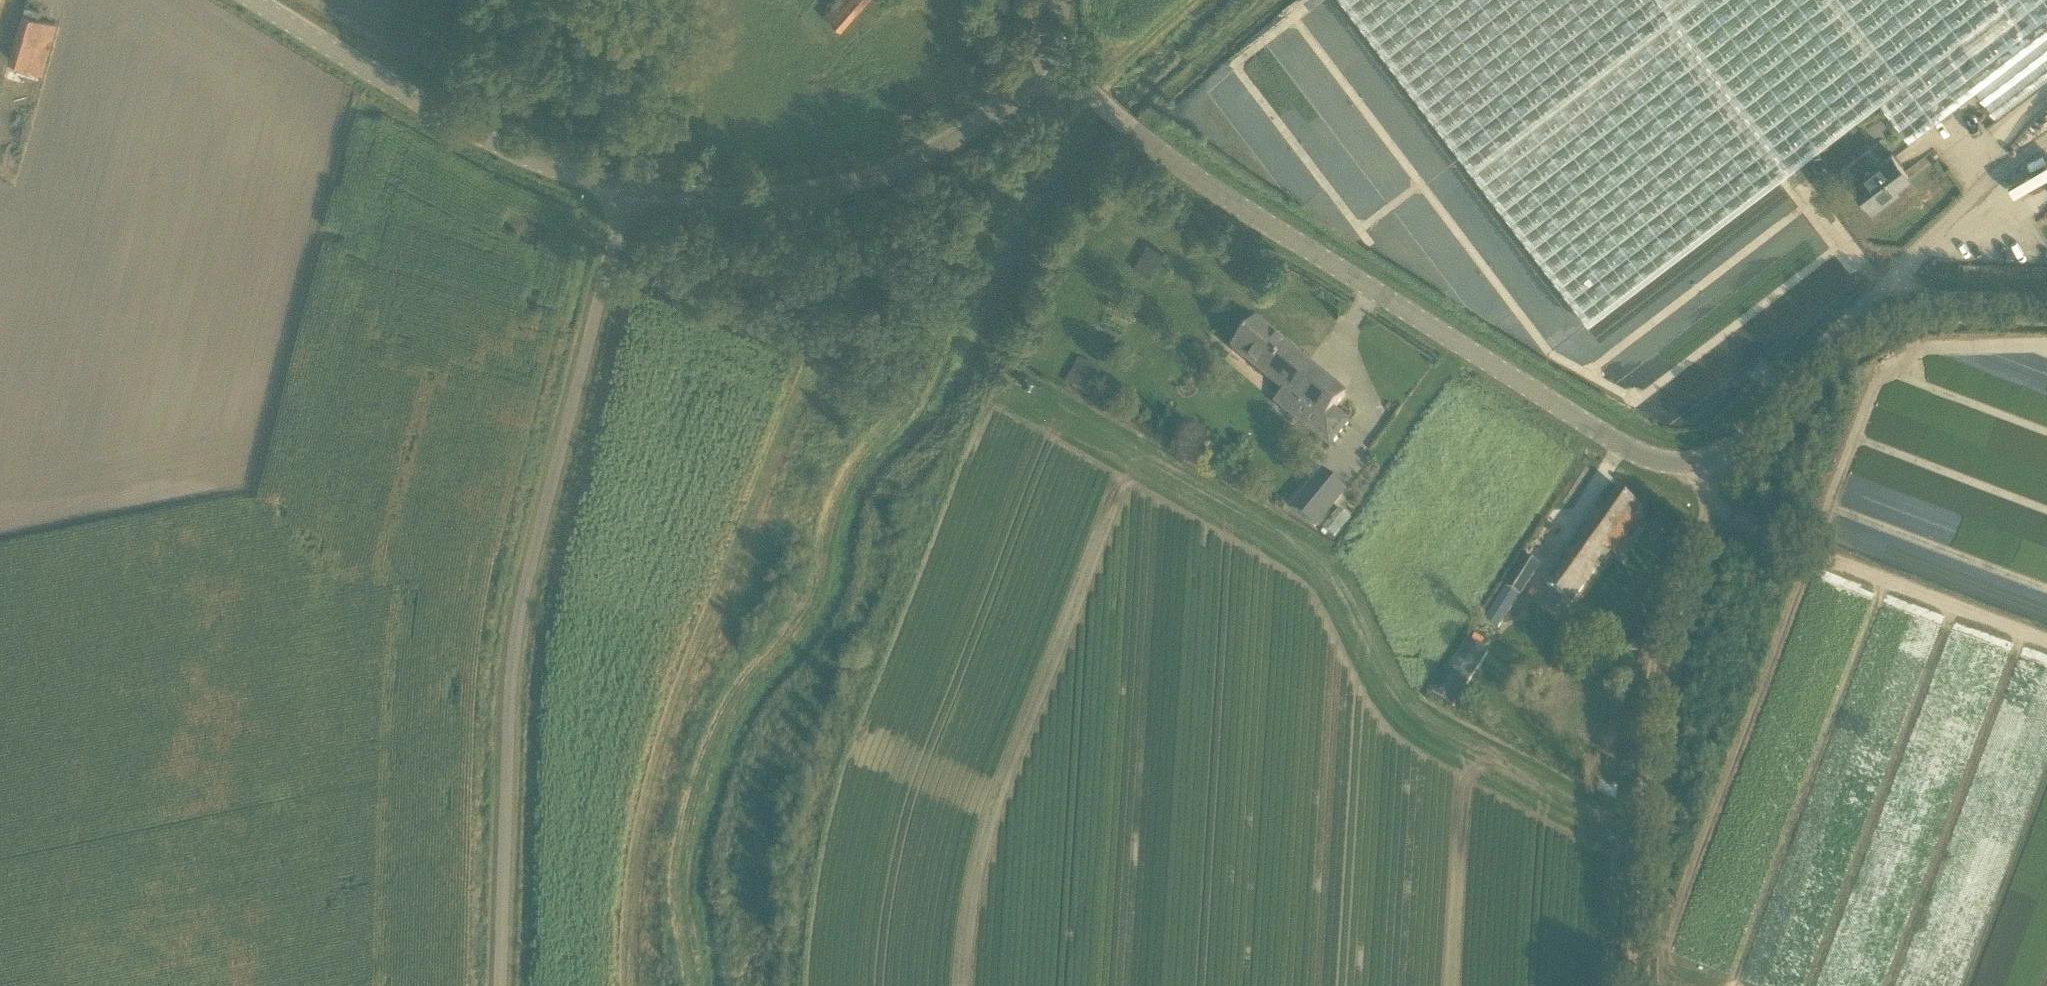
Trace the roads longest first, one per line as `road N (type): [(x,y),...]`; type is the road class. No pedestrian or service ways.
road 1 (tertiary): [(1877,313),(1829,348),(1732,456),(1707,465),(1656,462),(1246,211),(1051,62)]
road 2 (unclassified): [(503,985),(499,840),(520,640),(627,188)]
road 3 (track): [(1642,985),(1642,765),(1656,659),(1703,534),(1707,465)]
road 4 (tertiary): [(627,188),(744,199),(833,189),(942,146),(1051,62)]
road 5 (tertiary): [(249,0),(510,152),(627,188)]
road 6 (track): [(927,386),(980,244),(1011,186),(1071,109)]
road 7 (unclassified): [(2046,143),(1991,187),(1877,313)]
road 8 (tertiary): [(2046,310),(1896,304),(1877,313)]

